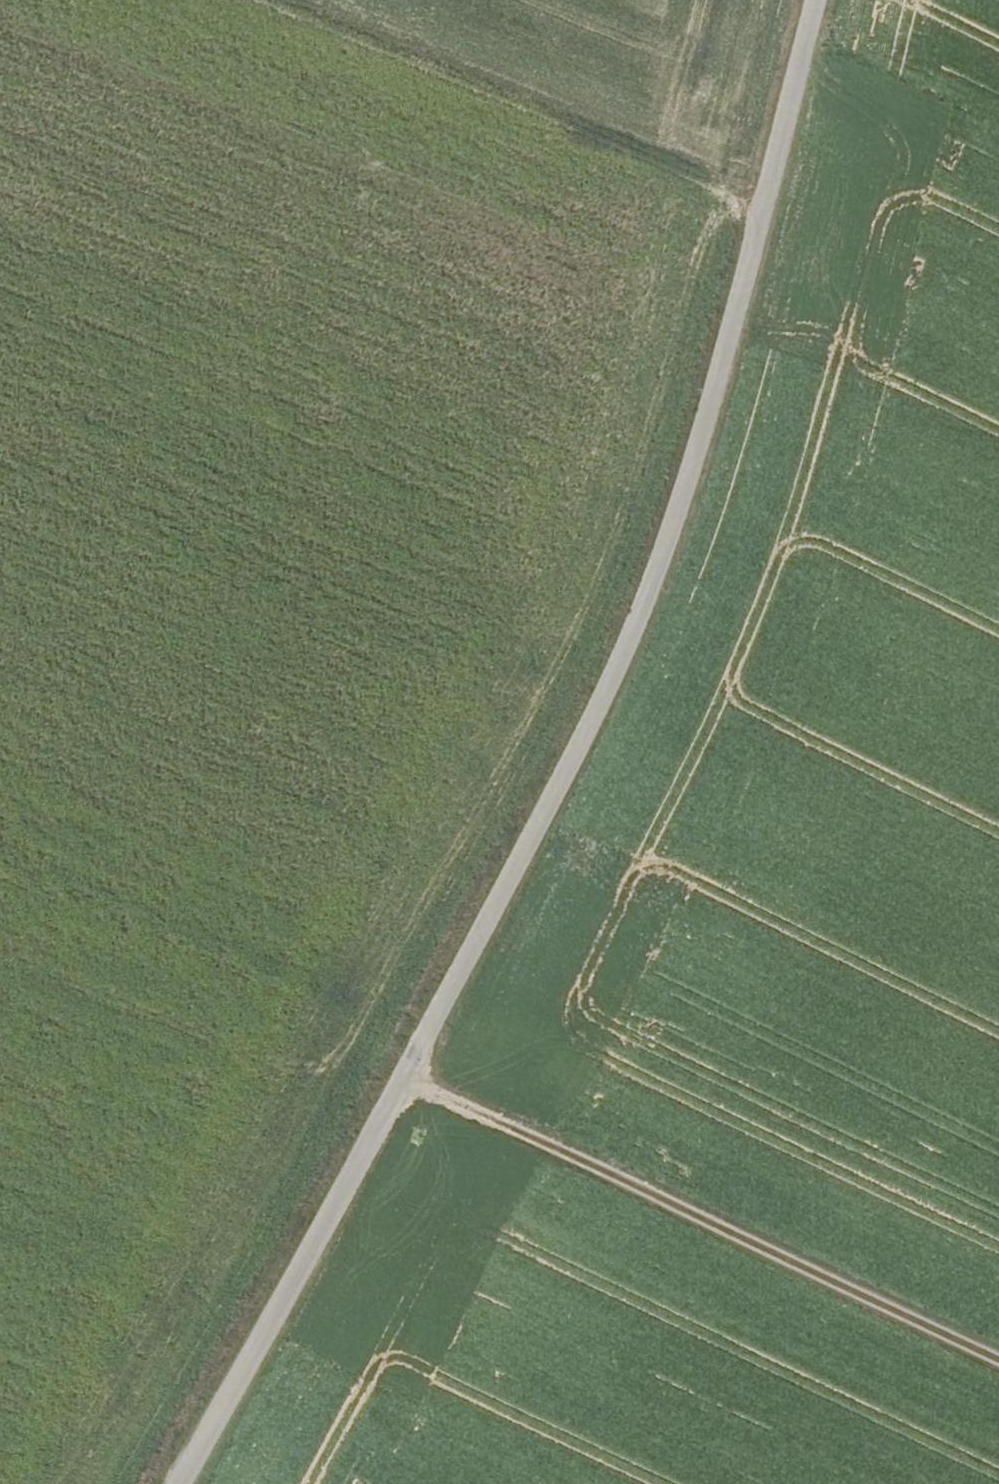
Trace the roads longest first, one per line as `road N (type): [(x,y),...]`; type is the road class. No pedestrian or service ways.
road 1 (unclassified): [(171,1483),(412,1073),(667,566),(815,0)]
road 2 (track): [(412,1073),(998,1354)]

